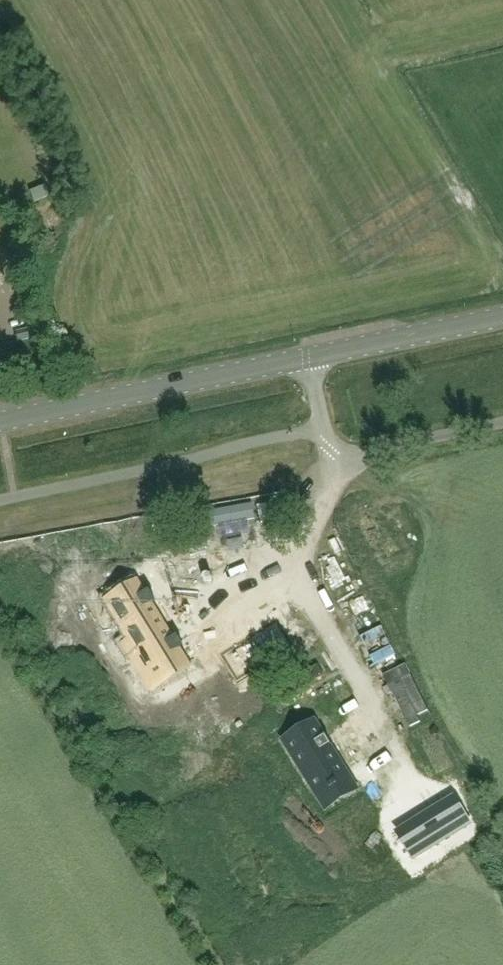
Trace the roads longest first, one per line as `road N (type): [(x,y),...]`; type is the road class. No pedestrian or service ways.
road 1 (tertiary): [(305,358),(0,422)]
road 2 (residential): [(305,358),(321,430),(336,451),(356,457),(502,424)]
road 3 (tertiary): [(305,358),(502,317)]

